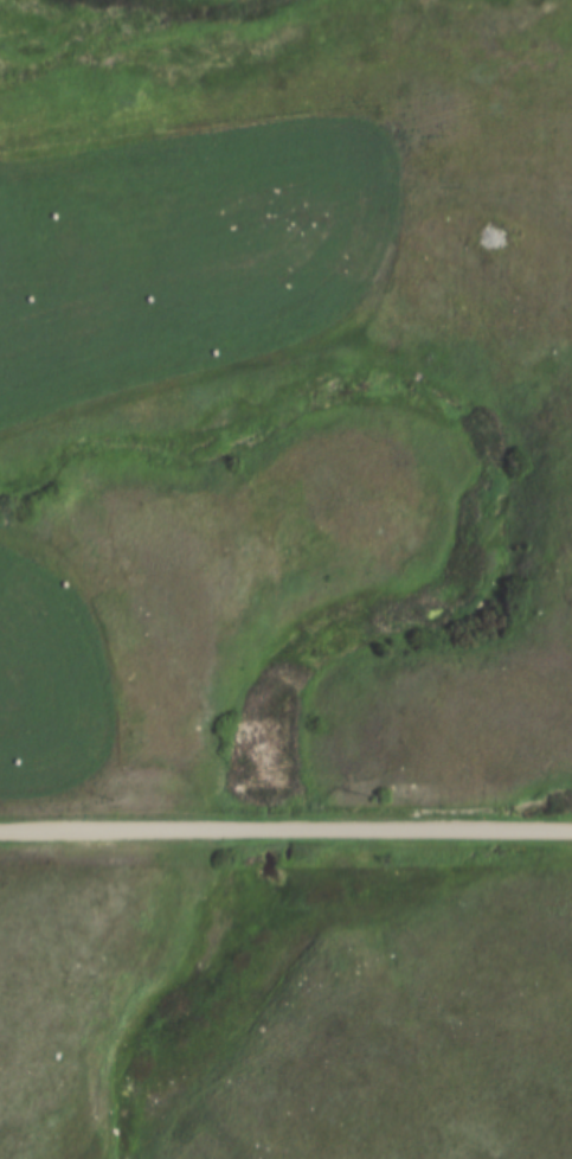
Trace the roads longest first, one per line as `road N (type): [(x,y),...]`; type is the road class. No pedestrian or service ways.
road 1 (residential): [(0,832),(571,830)]

